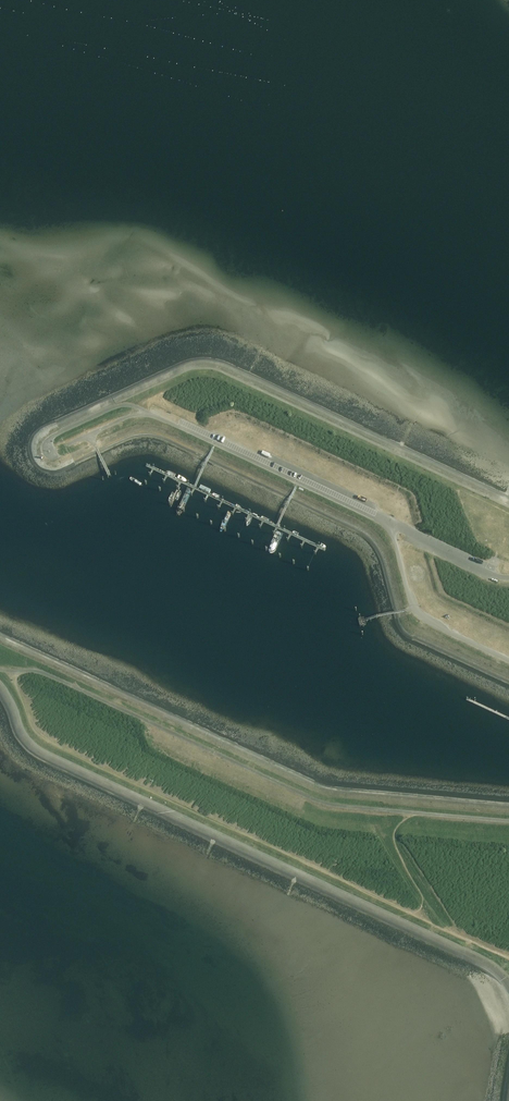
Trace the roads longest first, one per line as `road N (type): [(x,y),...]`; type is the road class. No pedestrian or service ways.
road 1 (unclassified): [(49,438),(109,410),(137,407),(390,524)]
road 2 (unclassified): [(390,524),(417,613),(508,661)]
road 3 (unclassified): [(508,577),(390,524)]

